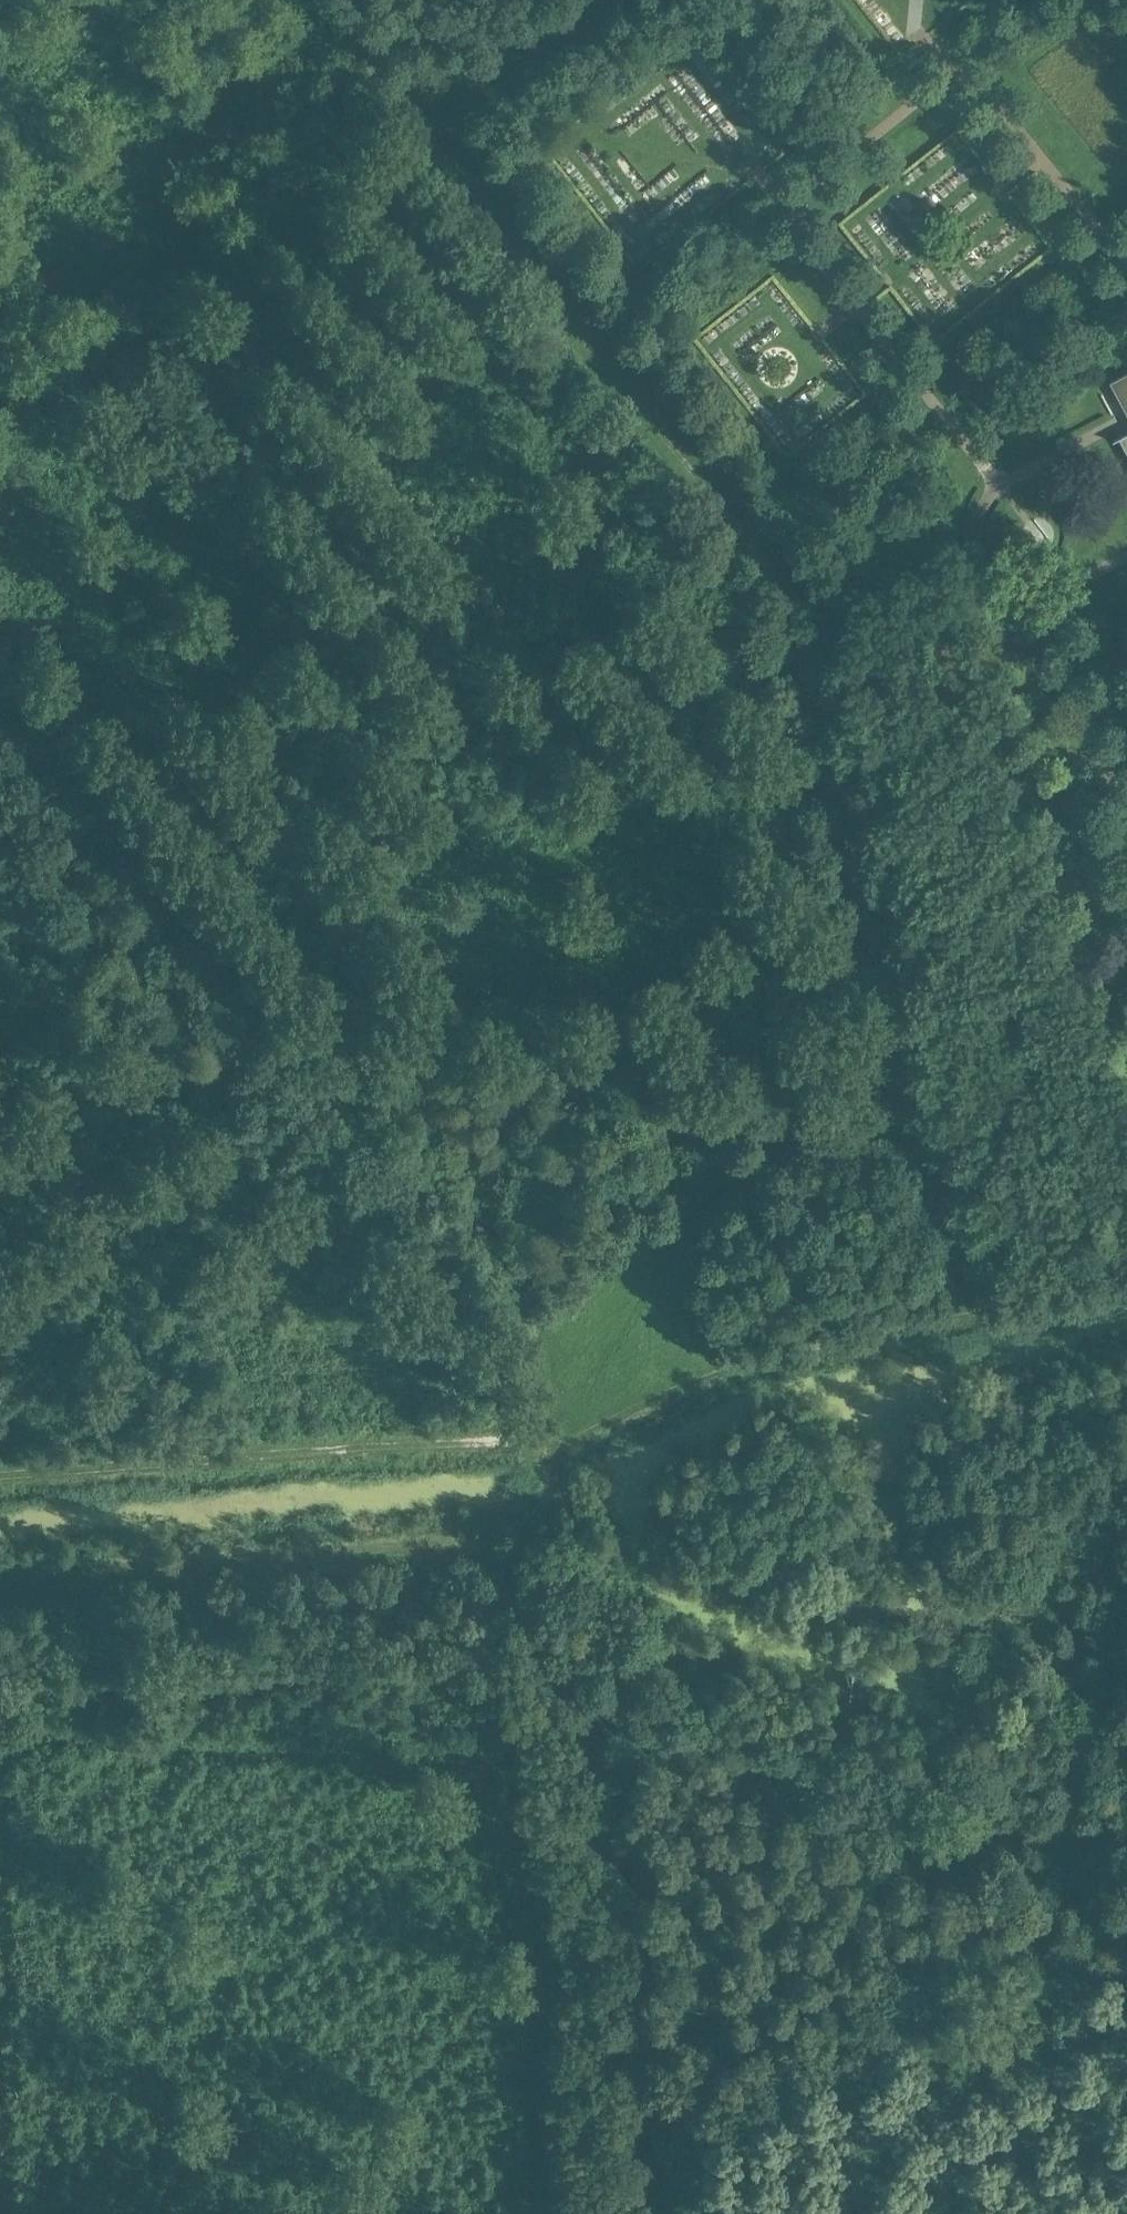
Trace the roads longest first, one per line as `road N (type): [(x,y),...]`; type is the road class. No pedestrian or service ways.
road 1 (track): [(644,2213),(649,2099),(622,1820),(580,1696),(506,1570),(533,1535),(575,1429),(947,1318),(1043,1307),(1126,1279)]
road 2 (track): [(575,1429),(490,1448),(0,1479)]
road 3 (track): [(1126,1384),(1064,1403),(1052,1419),(1097,1504),(1115,1552),(1120,1601),(1072,1788),(1069,1832)]
road 4 (track): [(506,1570),(482,1555),(425,1550),(0,1581)]

